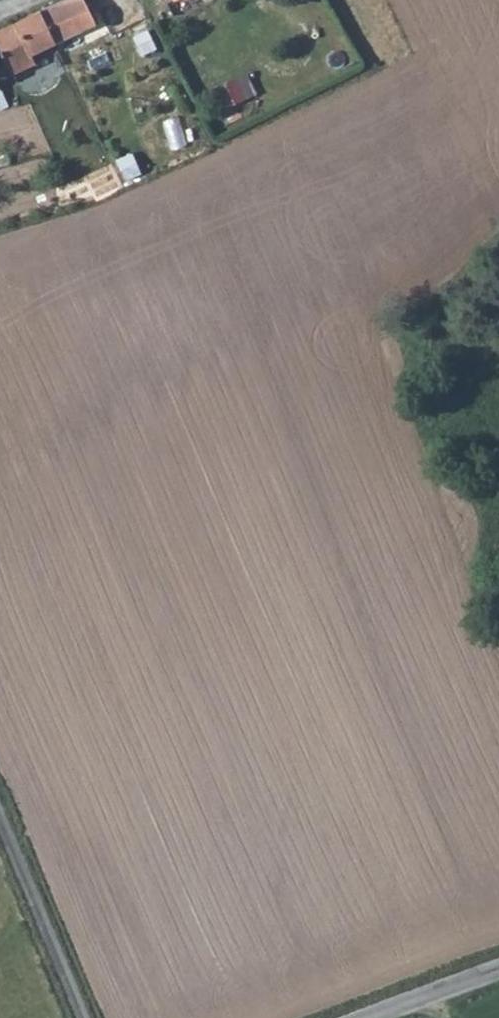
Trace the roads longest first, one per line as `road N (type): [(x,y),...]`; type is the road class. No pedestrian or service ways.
road 1 (unclassified): [(498,971),(371,1017)]

